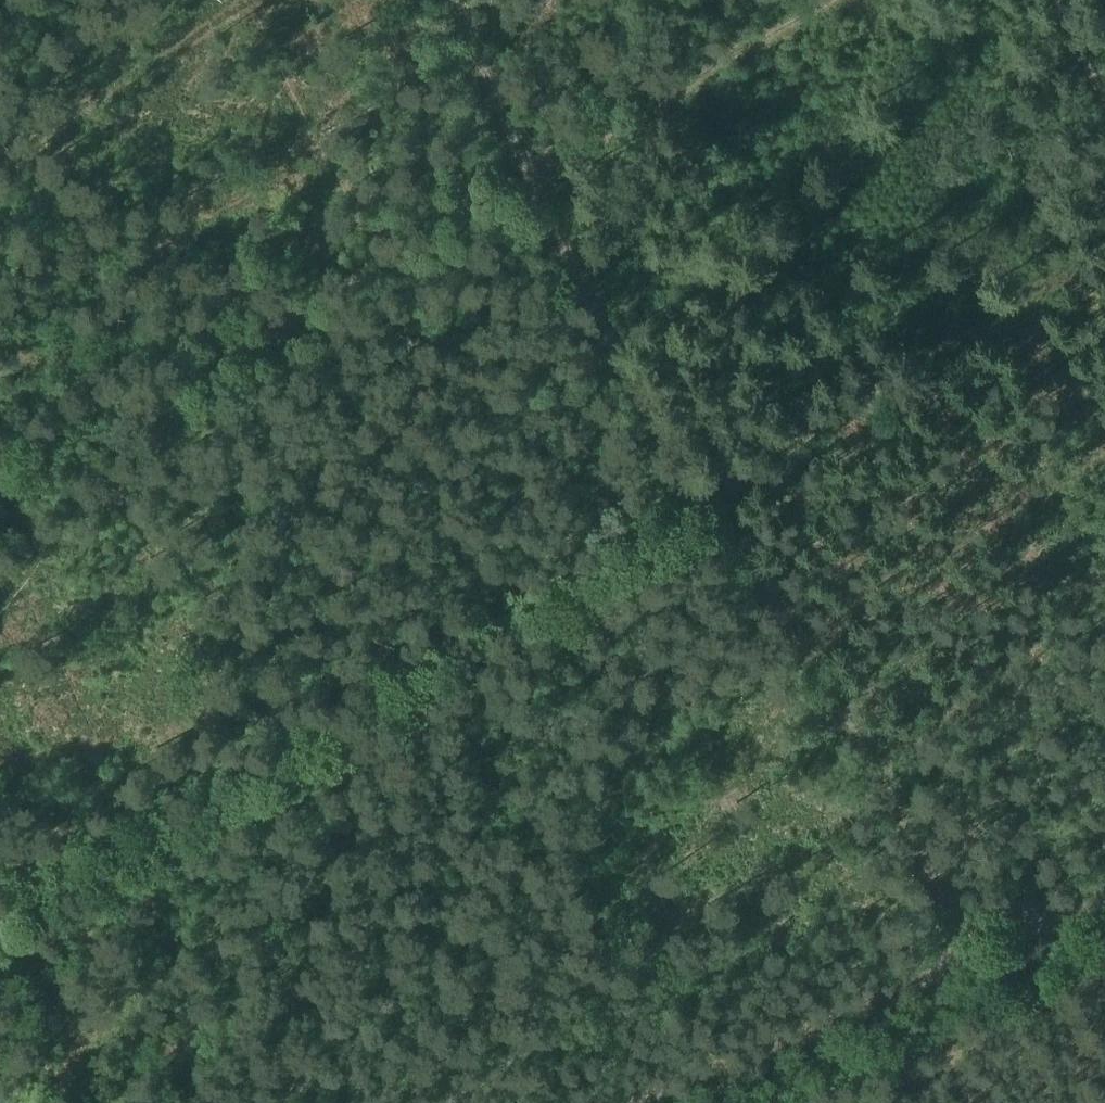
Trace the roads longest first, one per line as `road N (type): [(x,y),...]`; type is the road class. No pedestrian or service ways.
road 1 (track): [(0,464),(514,188),(837,0)]
road 2 (track): [(628,1102),(1104,873)]

